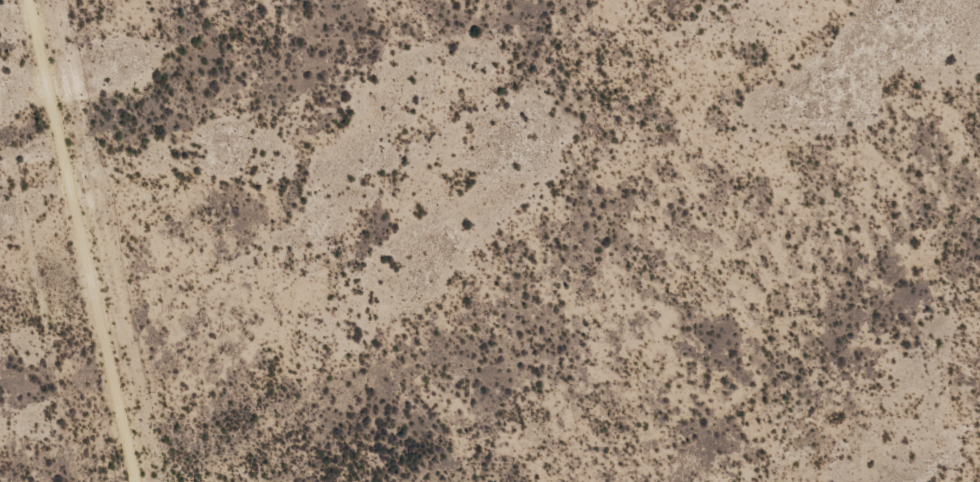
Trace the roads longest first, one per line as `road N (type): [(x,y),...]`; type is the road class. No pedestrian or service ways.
road 1 (track): [(0,132),(67,481)]

